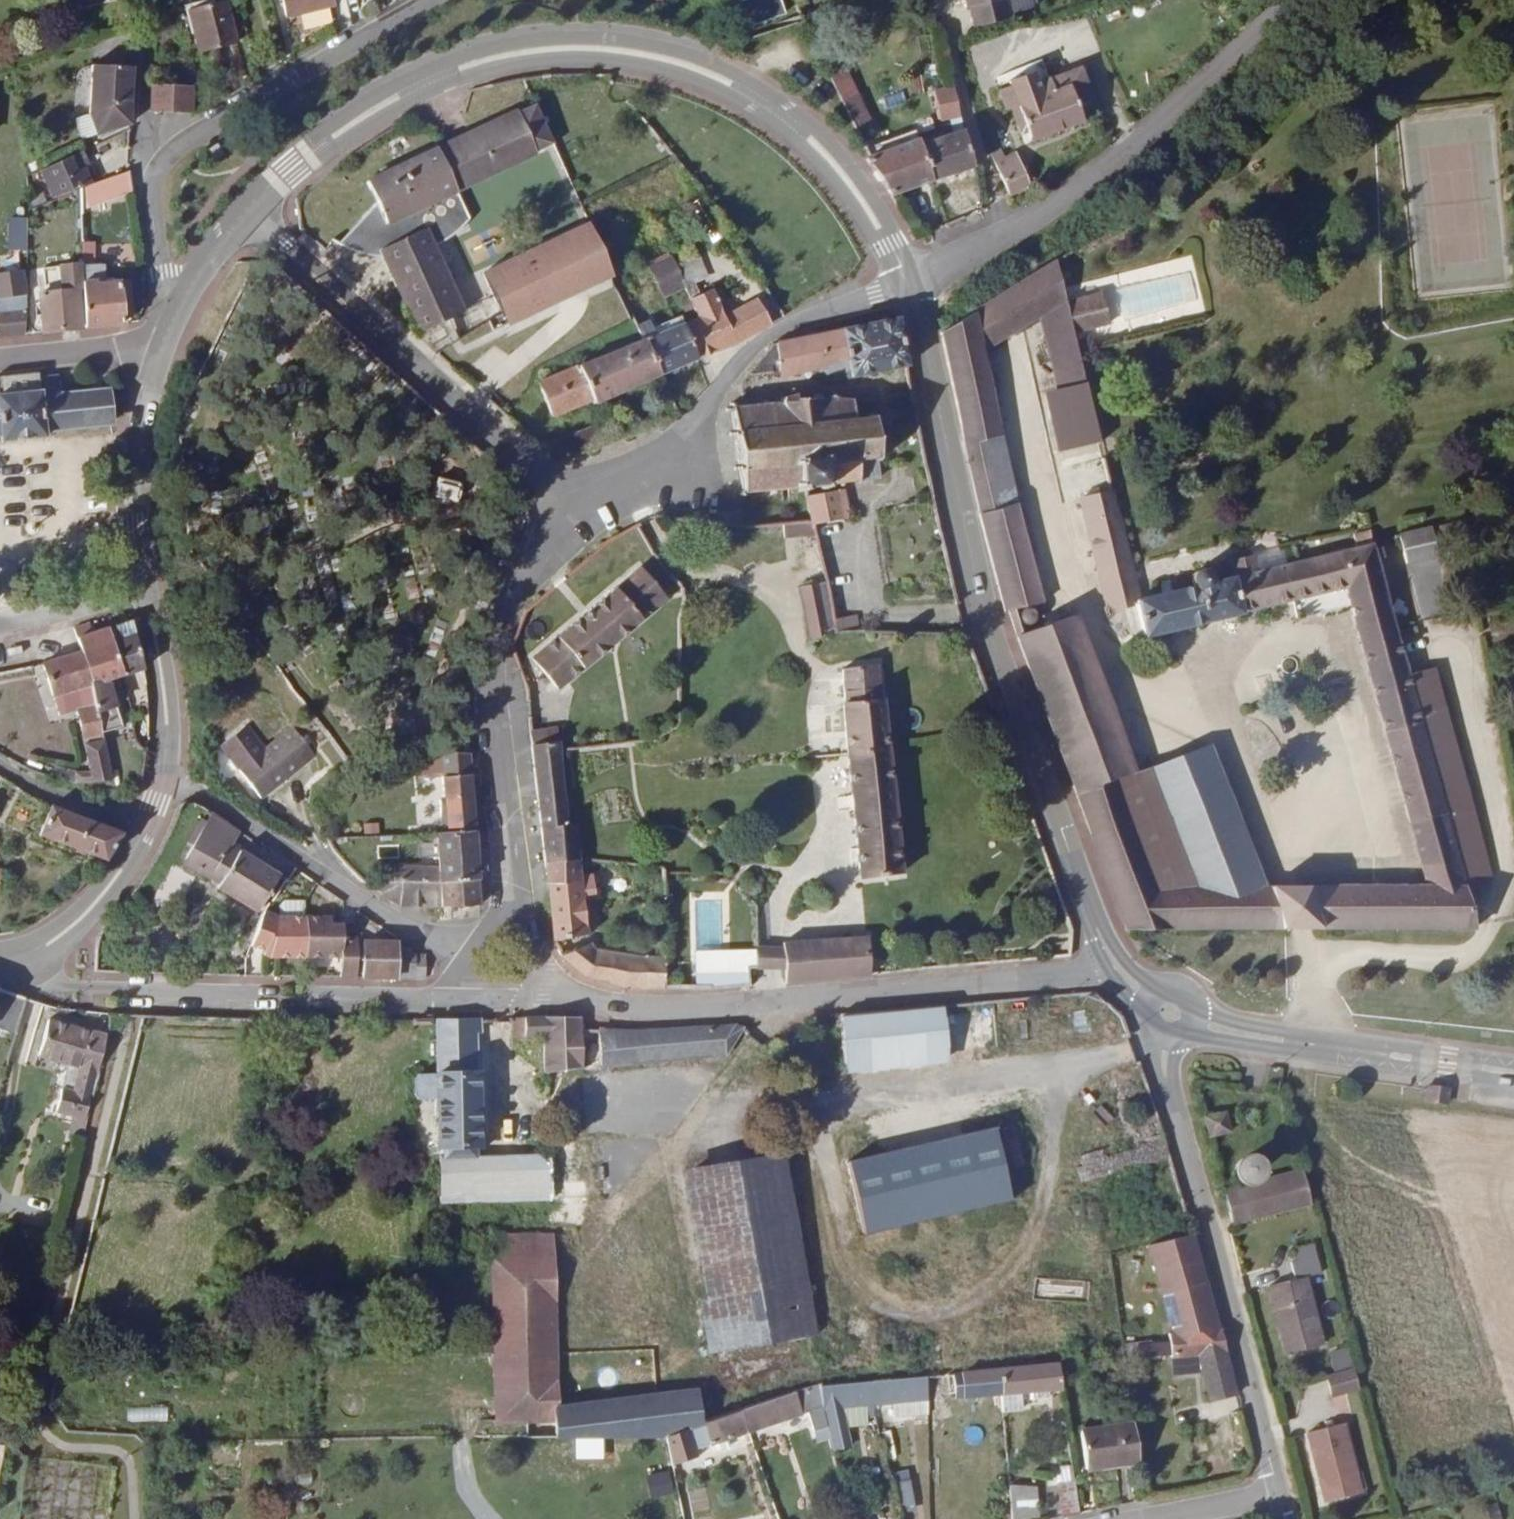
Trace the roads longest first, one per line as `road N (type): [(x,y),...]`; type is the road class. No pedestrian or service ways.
road 1 (secondary): [(249,210),(343,132),(475,63),(550,49),(635,53),(714,75),(786,119),(873,217),(907,290)]
road 2 (secondary): [(907,290),(977,597),(1090,911),(1120,969)]
road 3 (residential): [(520,993),(608,1007),(822,998),(1120,969)]
road 4 (residential): [(520,993),(502,643),(525,573),(569,507)]
road 5 (residential): [(1283,1495),(1160,1068),(1171,1015)]
road 6 (residential): [(1299,0),(1071,201),(907,290)]
road 7 (residential): [(249,210),(569,507)]
road 8 (residential): [(520,993),(164,772)]
road 9 (secondary): [(1513,1076),(1259,1037),(1171,1015)]
road 10 (residential): [(431,0),(144,169)]
road 11 (residential): [(273,997),(59,989),(0,961)]
road 12 (secondary): [(149,595),(142,457),(168,337)]
road 13 (residential): [(907,290),(761,342),(696,425)]
road 14 (residential): [(520,993),(307,998)]
road 15 (secondary): [(0,960),(55,942),(78,924),(143,833)]
road 16 (secondary): [(164,772),(164,699),(149,595)]
road 17 (residential): [(144,169),(168,337)]
road 18 (residential): [(168,337),(0,356)]
road 19 (residential): [(147,0),(144,169)]
road 20 (residential): [(0,763),(143,833)]
road 21 (residential): [(0,625),(149,595)]
road 22 (residential): [(569,507),(696,425)]
road 23 (secondary): [(168,337),(249,210)]
road 24 (residential): [(1162,1518),(1283,1495)]

